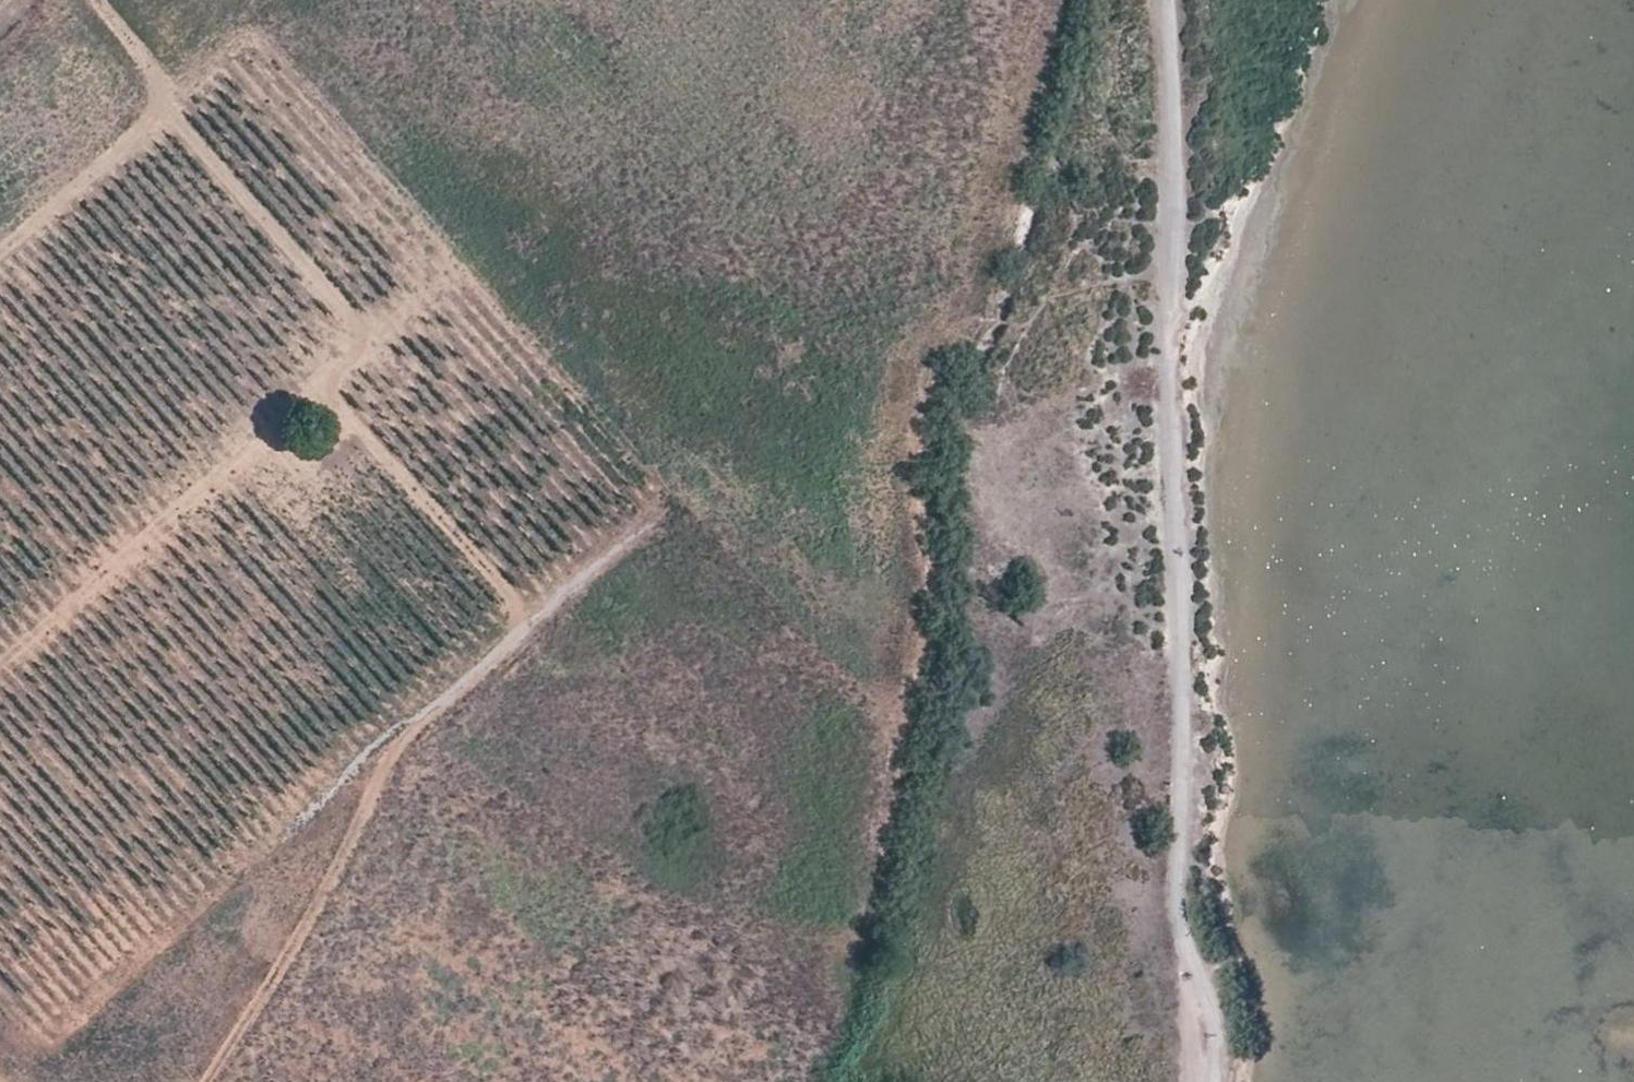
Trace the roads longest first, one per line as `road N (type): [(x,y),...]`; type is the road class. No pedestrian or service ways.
road 1 (track): [(373,784),(262,995),(205,1081)]

